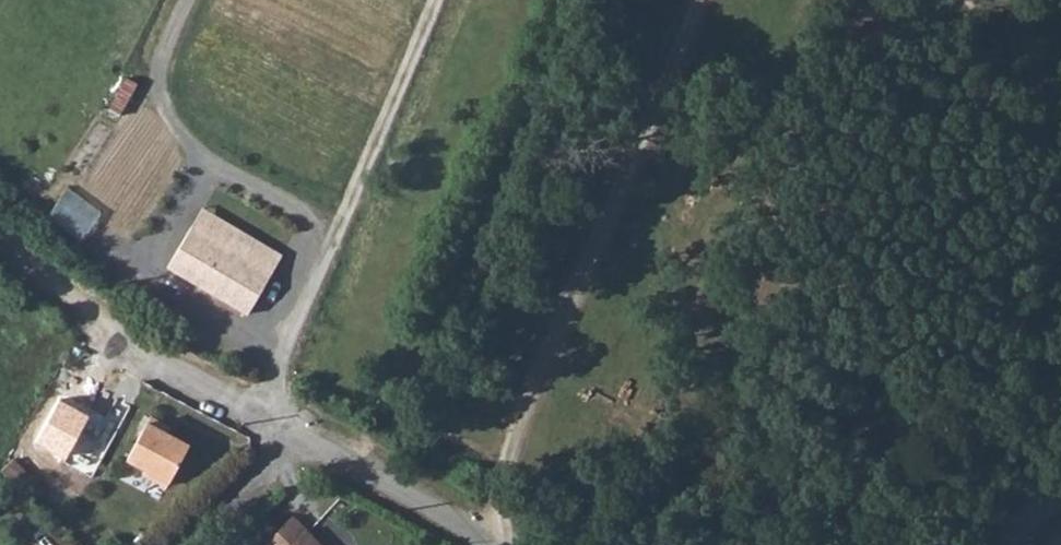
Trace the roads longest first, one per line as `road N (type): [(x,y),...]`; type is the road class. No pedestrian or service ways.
road 1 (unclassified): [(475,537),(699,0)]
road 2 (unclassified): [(258,412),(440,0)]
road 3 (residential): [(258,412),(90,315),(35,274)]
road 4 (residential): [(475,537),(298,433)]
road 5 (residential): [(185,544),(298,433)]

